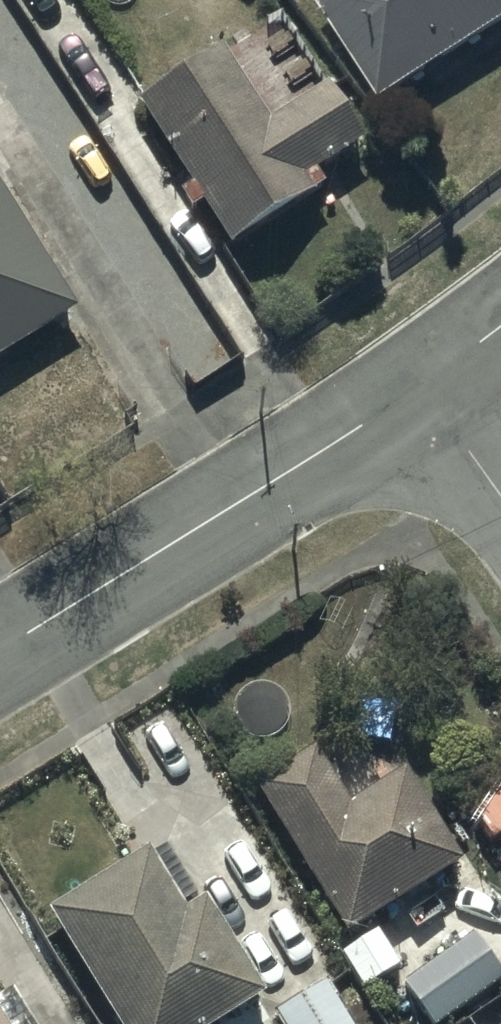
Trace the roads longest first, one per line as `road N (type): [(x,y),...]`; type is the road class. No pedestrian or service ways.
road 1 (tertiary): [(430,385),(0,647)]
road 2 (residential): [(430,385),(500,495)]

